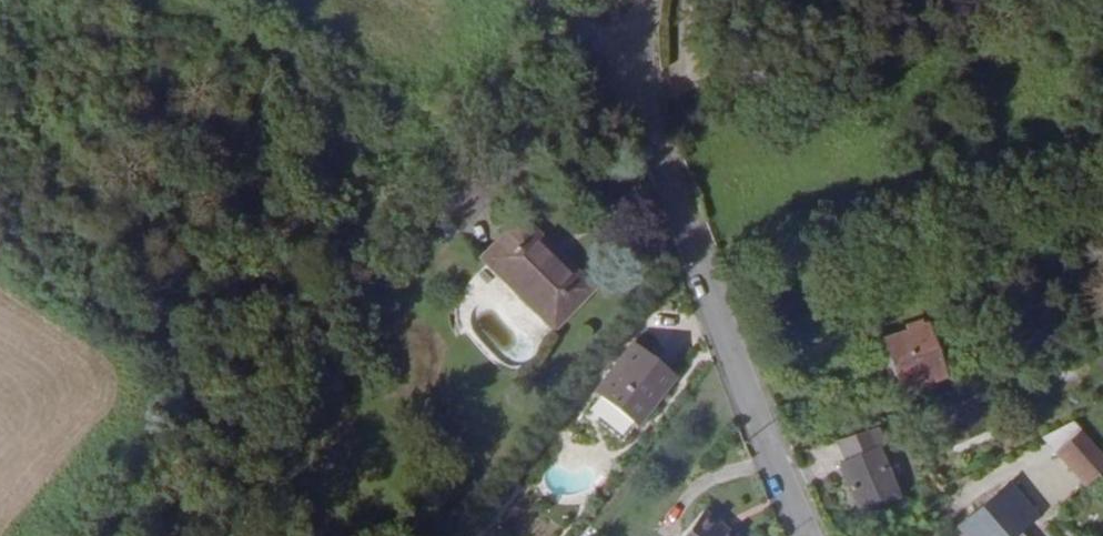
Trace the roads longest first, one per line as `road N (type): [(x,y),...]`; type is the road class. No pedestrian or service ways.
road 1 (unclassified): [(815,535),(636,86)]
road 2 (unclassified): [(636,86),(535,0)]

